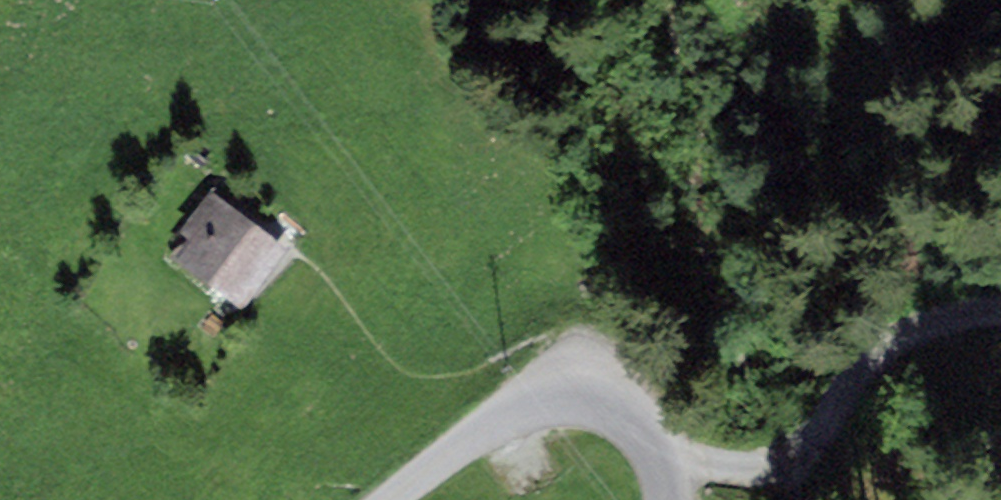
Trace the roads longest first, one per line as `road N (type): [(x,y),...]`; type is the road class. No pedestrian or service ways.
road 1 (track): [(1000,314),(928,323),(885,348),(790,464),(672,472)]
road 2 (unclassified): [(671,499),(672,472),(651,432),(625,407),(576,390),(529,400),(392,499)]
road 3 (track): [(302,264),(355,316),(398,375),(461,375),(536,337),(565,339),(576,390)]

